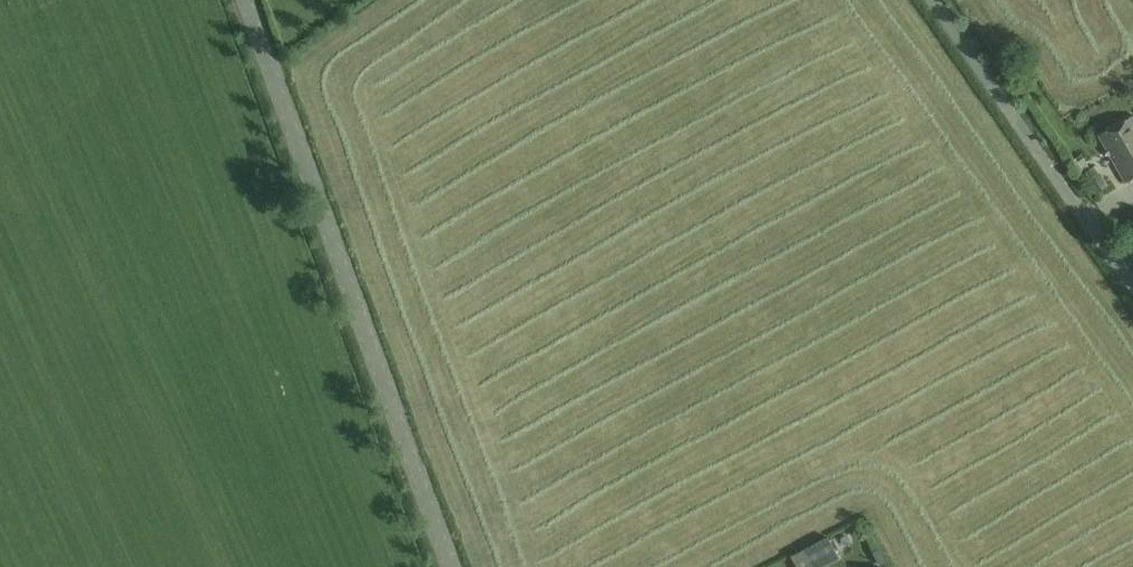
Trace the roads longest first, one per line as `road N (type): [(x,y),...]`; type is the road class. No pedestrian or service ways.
road 1 (tertiary): [(457,566),(249,0)]
road 2 (unclassified): [(1132,274),(940,0)]

